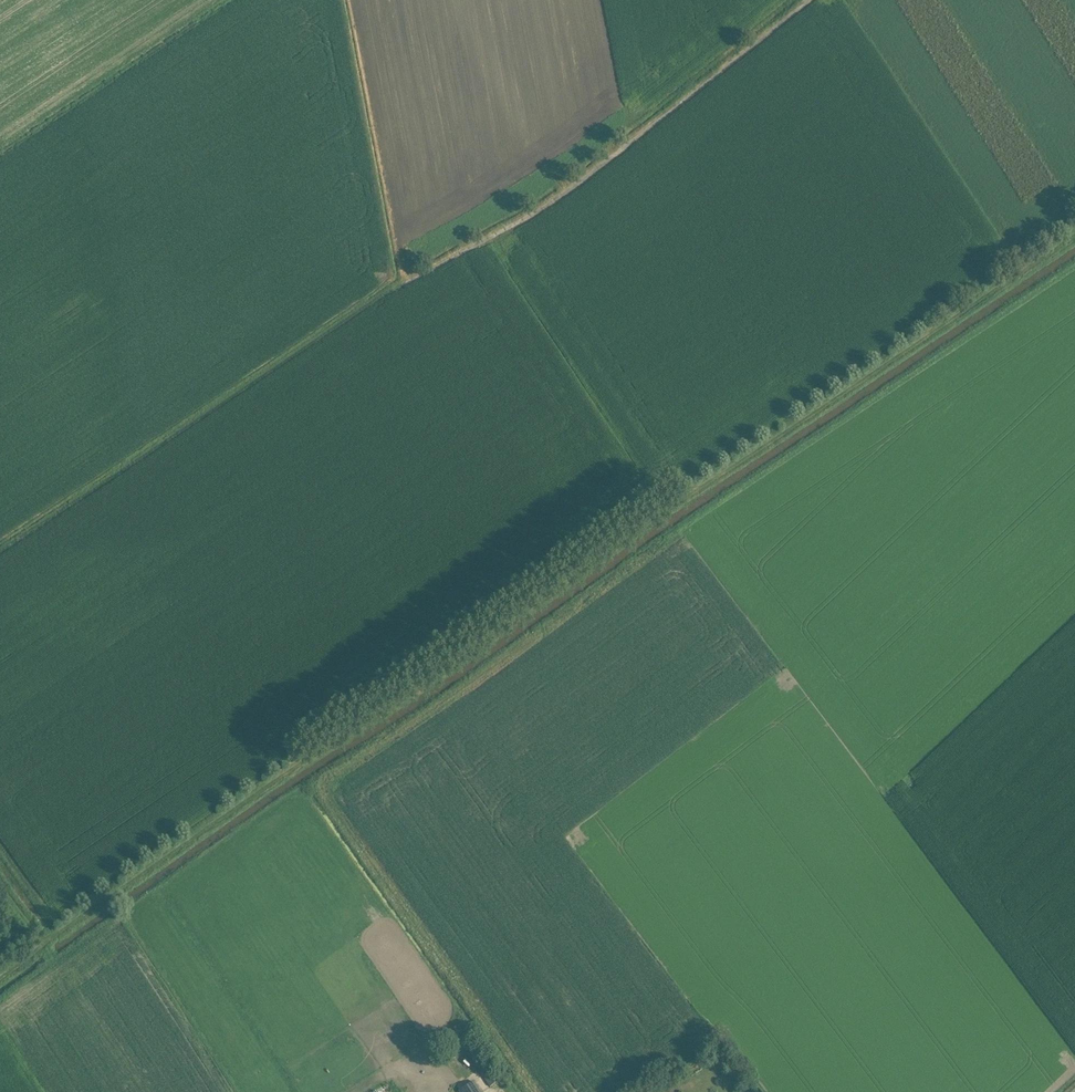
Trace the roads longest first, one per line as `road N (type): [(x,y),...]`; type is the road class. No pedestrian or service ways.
road 1 (track): [(413,281),(644,132),(809,0)]

